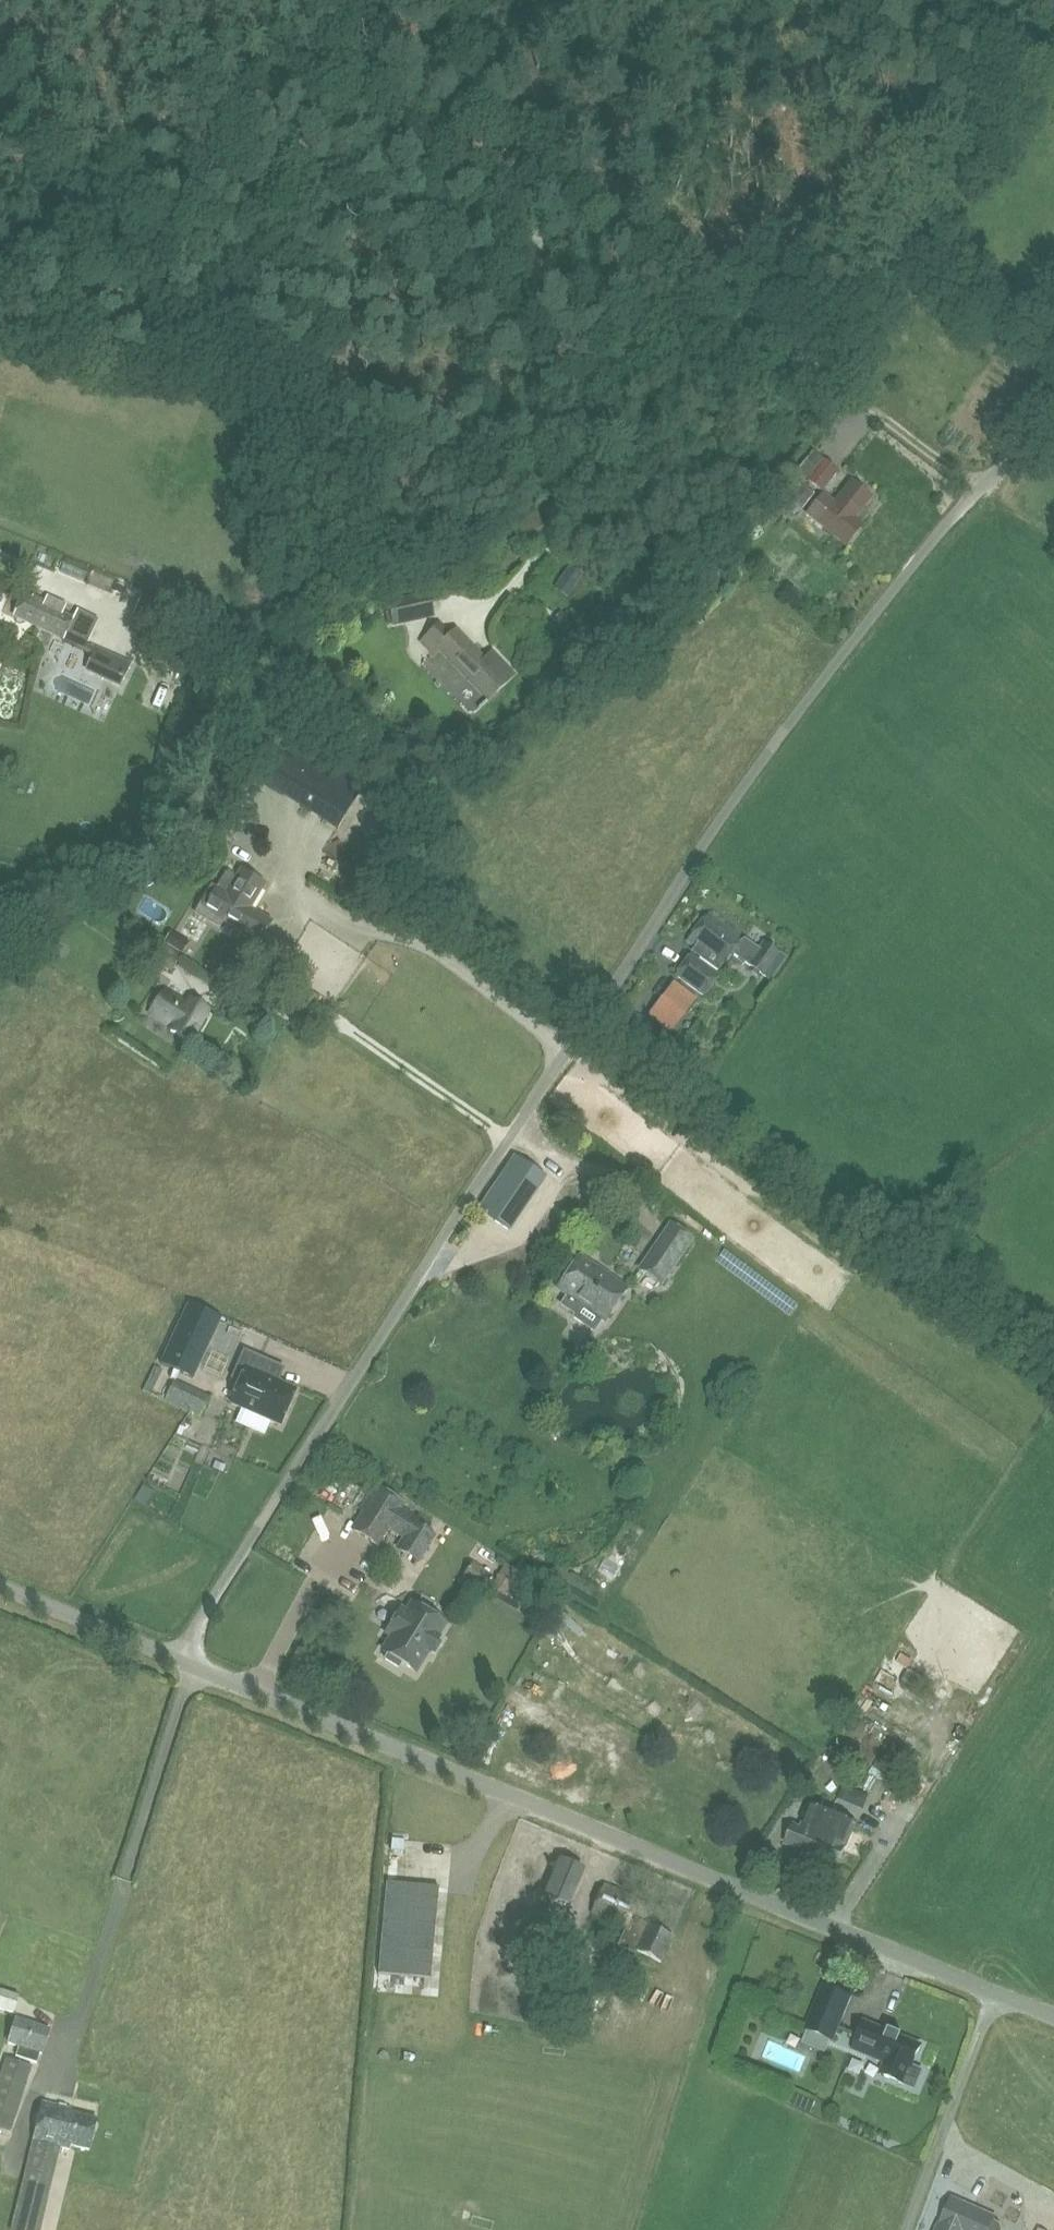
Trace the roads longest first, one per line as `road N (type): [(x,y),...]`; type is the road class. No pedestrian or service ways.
road 1 (unclassified): [(174,1659),(699,844),(905,571),(1053,416)]
road 2 (unclassified): [(1053,2016),(174,1659)]
road 3 (track): [(979,488),(738,294),(681,268),(418,210),(167,250)]
road 4 (unclassified): [(174,1659),(0,1586)]
road 5 (track): [(167,250),(0,285)]

